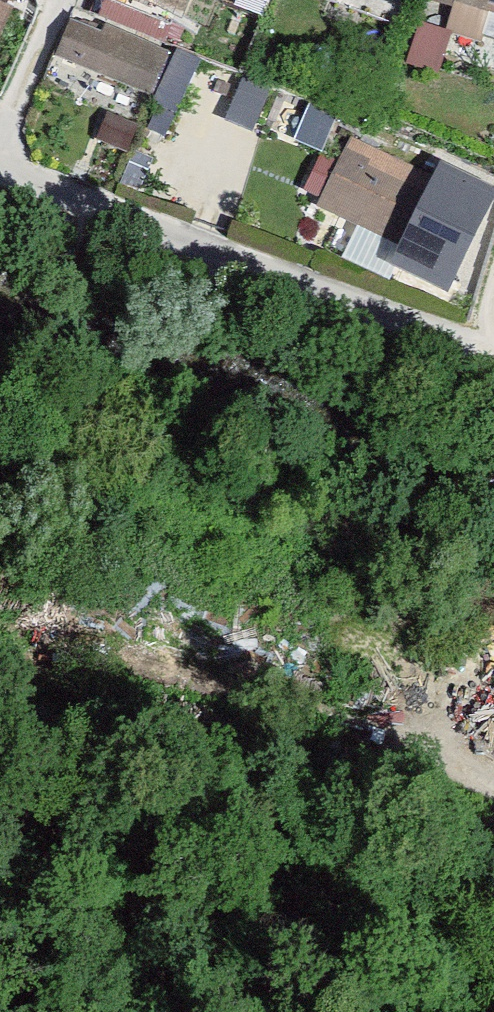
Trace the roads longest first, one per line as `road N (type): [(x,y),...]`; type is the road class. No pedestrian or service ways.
road 1 (residential): [(493,357),(422,339),(0,163)]
road 2 (track): [(493,957),(226,937)]
road 3 (track): [(0,905),(33,923),(226,937)]

